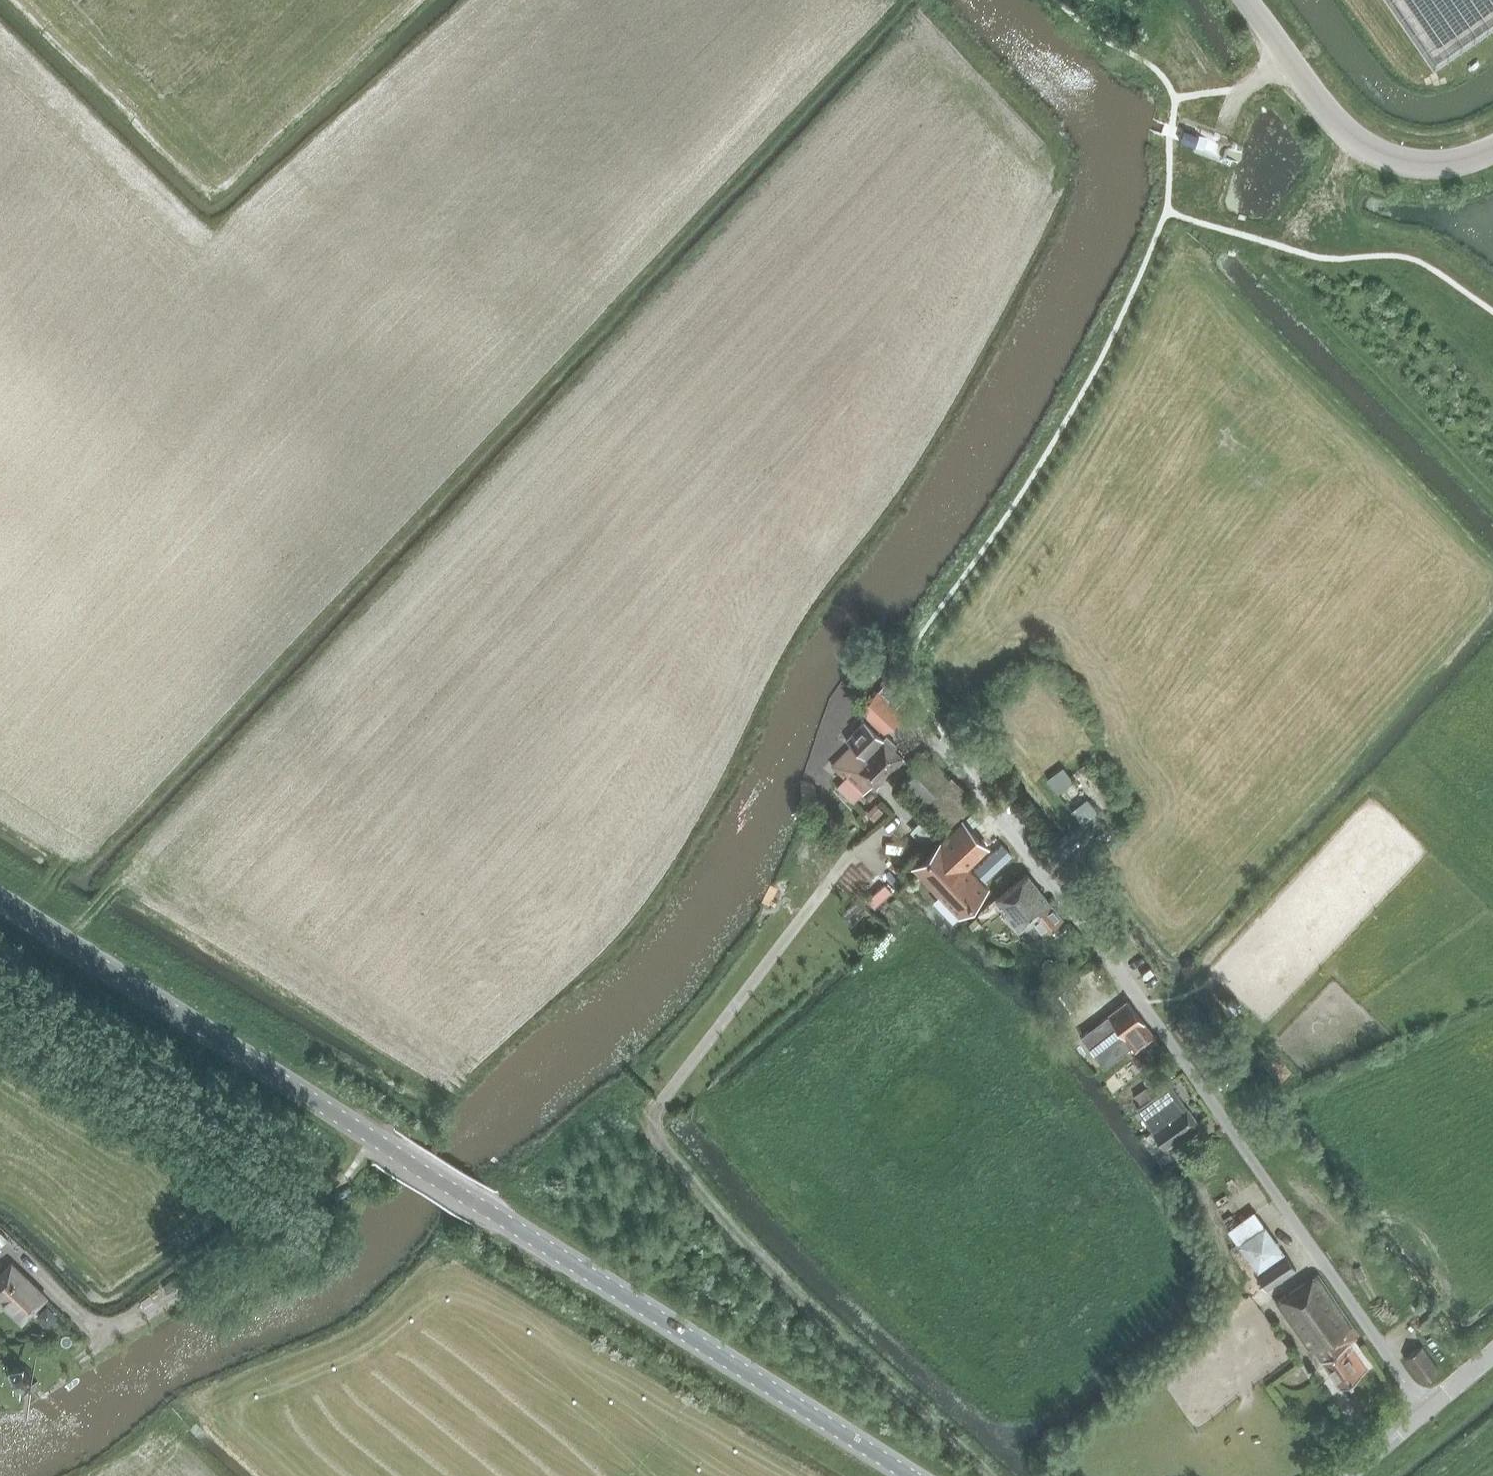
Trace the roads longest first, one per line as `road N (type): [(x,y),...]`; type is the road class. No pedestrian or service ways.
road 1 (secondary): [(909,1475),(0,900)]
road 2 (residential): [(1424,1410),(1160,1031),(944,751)]
road 3 (track): [(991,1475),(758,1260),(661,1144),(658,1103)]
road 4 (unclassified): [(1492,147),(1415,163),(1358,142),(1326,112),(1244,0)]

